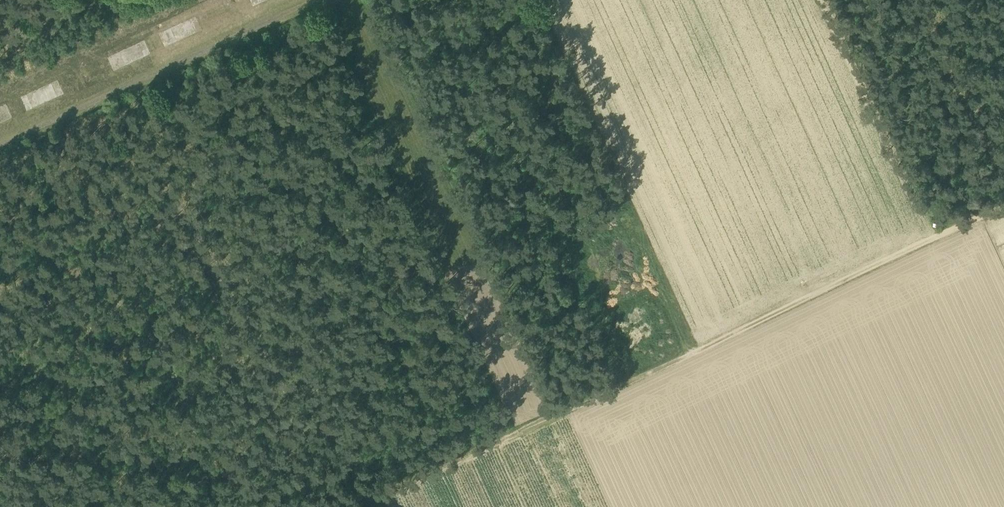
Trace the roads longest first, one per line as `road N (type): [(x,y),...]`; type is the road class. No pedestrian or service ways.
road 1 (track): [(1003,205),(341,506)]
road 2 (track): [(560,406),(376,6),(332,26),(342,47)]
road 3 (track): [(329,0),(0,152)]

